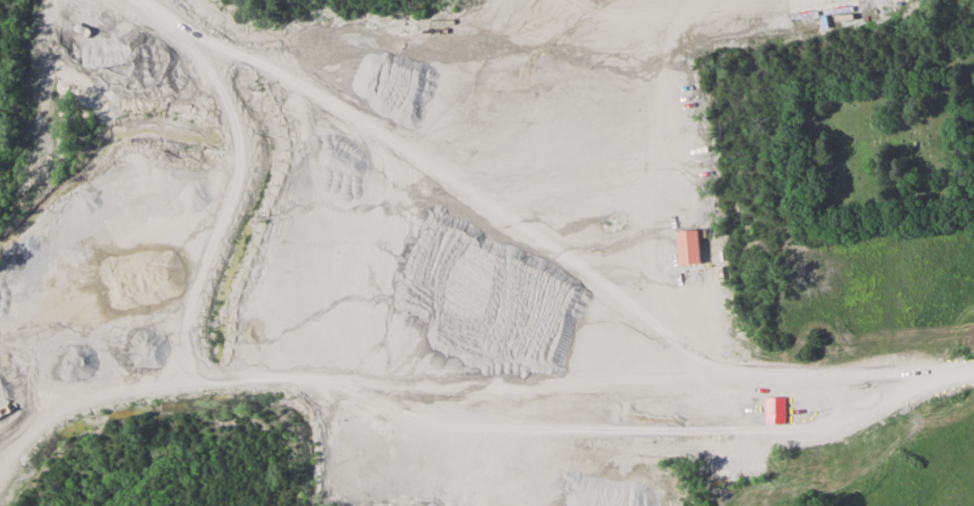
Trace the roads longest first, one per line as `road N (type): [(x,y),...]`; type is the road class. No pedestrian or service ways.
road 1 (residential): [(973,369),(107,387),(49,416),(0,485)]
road 2 (residential): [(640,378),(665,80),(645,31),(611,0)]
road 3 (residential): [(436,0),(198,10),(163,0)]

